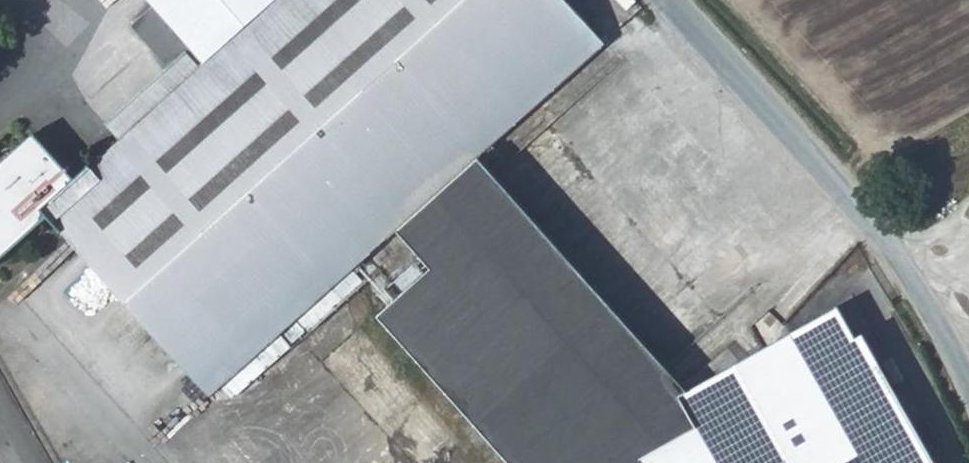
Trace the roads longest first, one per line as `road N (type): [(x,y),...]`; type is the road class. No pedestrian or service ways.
road 1 (unclassified): [(968,362),(884,237),(670,0)]

